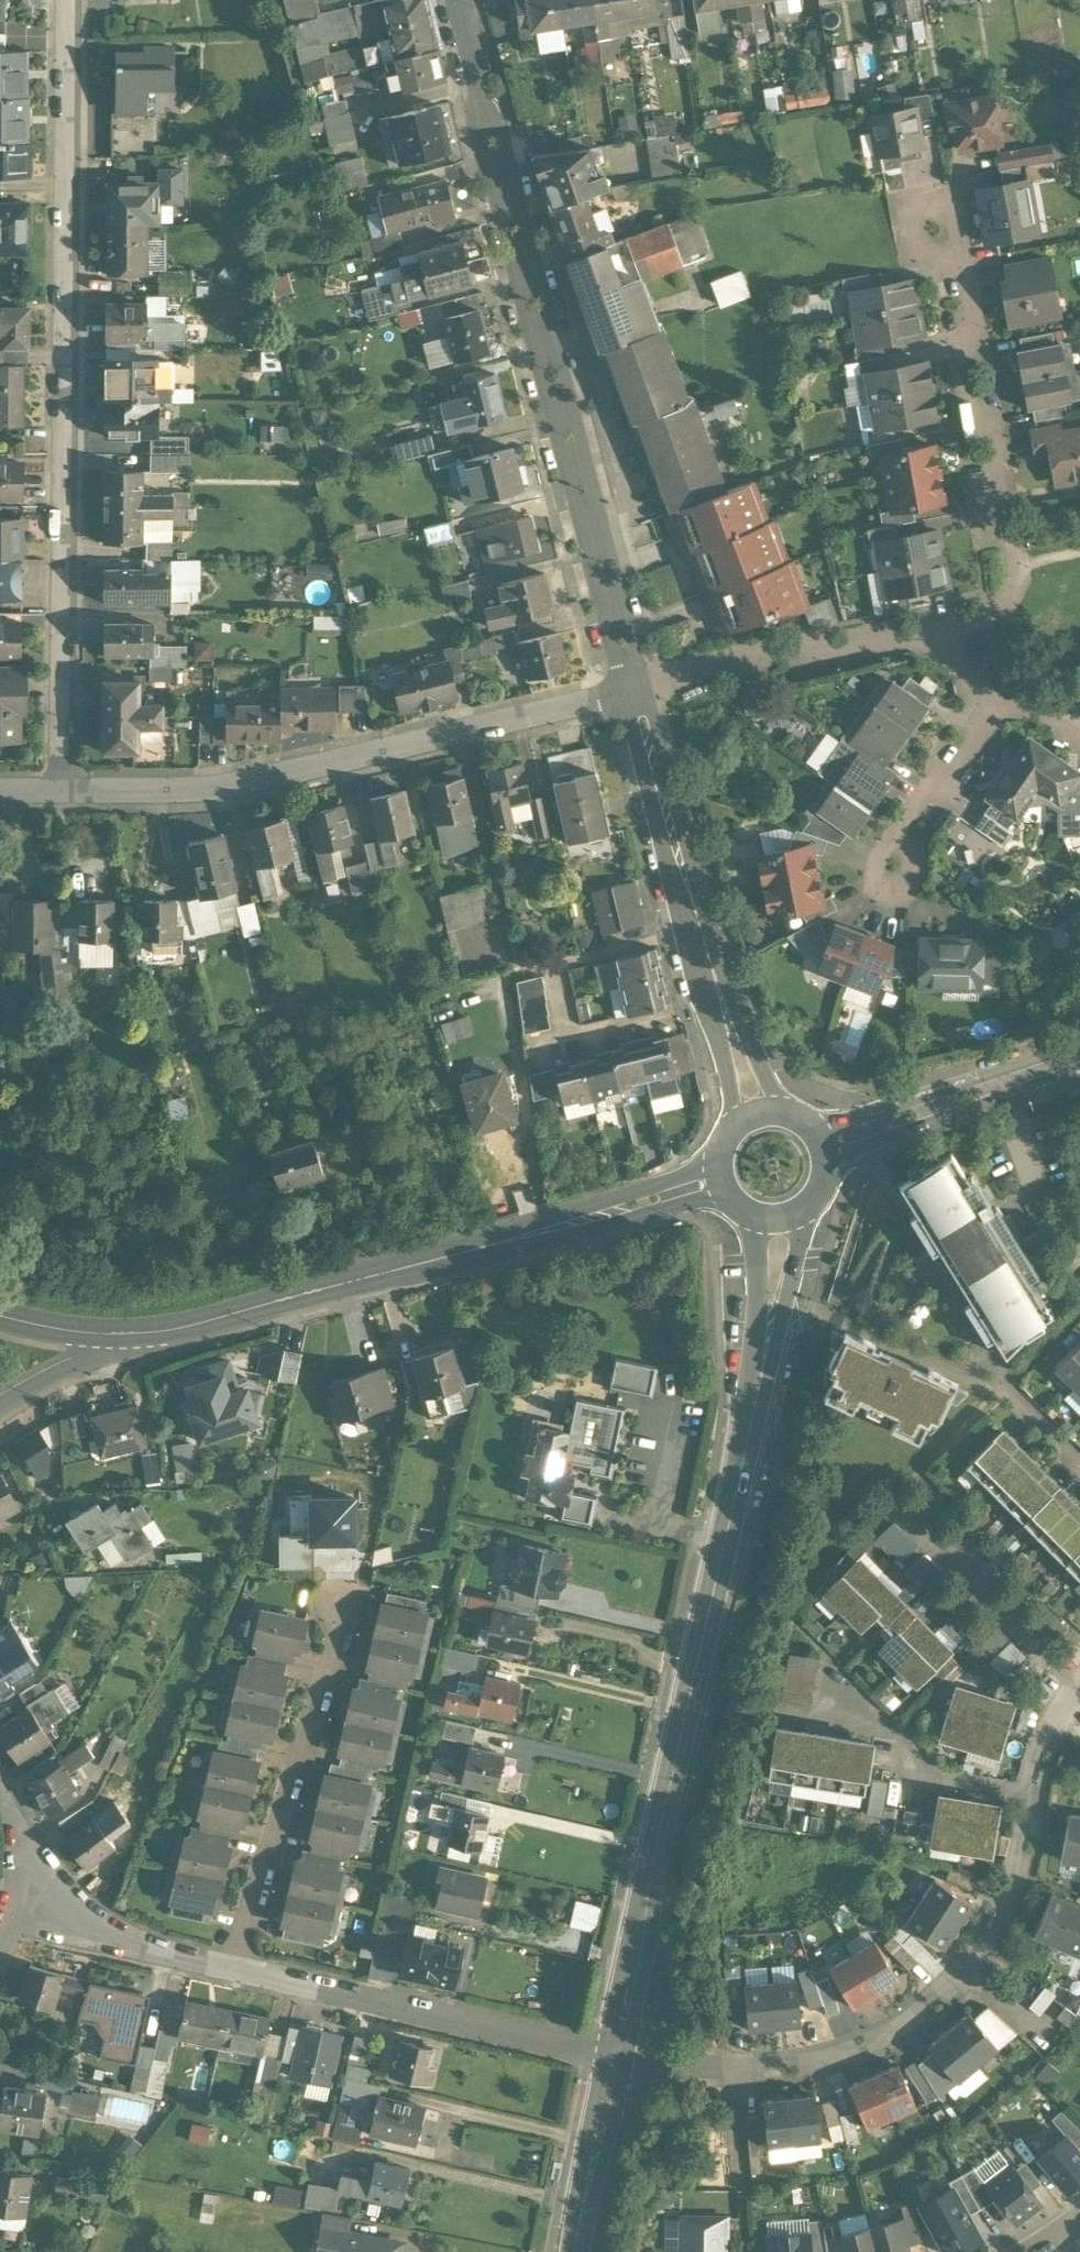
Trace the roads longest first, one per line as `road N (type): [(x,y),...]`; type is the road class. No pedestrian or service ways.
road 1 (residential): [(58,789),(67,0)]
road 2 (residential): [(461,0),(633,690)]
road 3 (secondary): [(613,2054),(747,1444)]
road 4 (residential): [(633,690),(243,784),(58,789)]
road 5 (residential): [(613,2054),(758,2070),(853,2051),(893,2029),(959,1981),(980,1955),(1014,1886),(1033,1795)]
road 6 (residential): [(940,636),(996,617),(1018,588),(962,271),(945,248)]
road 7 (residential): [(237,1969),(346,1582)]
road 8 (residential): [(613,2054),(237,1969)]
road 9 (secondary): [(100,1333),(166,1332),(436,1261)]
road 10 (residential): [(633,690),(805,644),(847,656),(940,636)]
road 11 (secondary): [(436,1261),(685,1204),(735,1202)]
road 12 (secondary): [(720,1157),(436,1261)]
road 13 (tertiary): [(1079,1043),(807,1132)]
road 14 (tertiary): [(821,1162),(1079,1068)]
road 15 (residential): [(1075,1687),(891,1497)]
road 16 (secondary): [(747,1444),(808,1199)]
road 17 (residential): [(633,690),(699,928)]
road 18 (secondary): [(746,1210),(757,1306),(747,1444)]
road 19 (residential): [(1033,1795),(930,1779),(901,1737),(843,1705)]
road 20 (residential): [(237,1969),(98,1928),(39,1890)]
road 21 (residential): [(793,1121),(699,928)]
road 22 (residential): [(699,928),(731,1135)]
road 23 (secondary): [(574,2251),(613,2054)]
road 24 (residential): [(997,715),(899,847)]
road 25 (unclassified): [(0,1405),(90,1357),(100,1333)]

